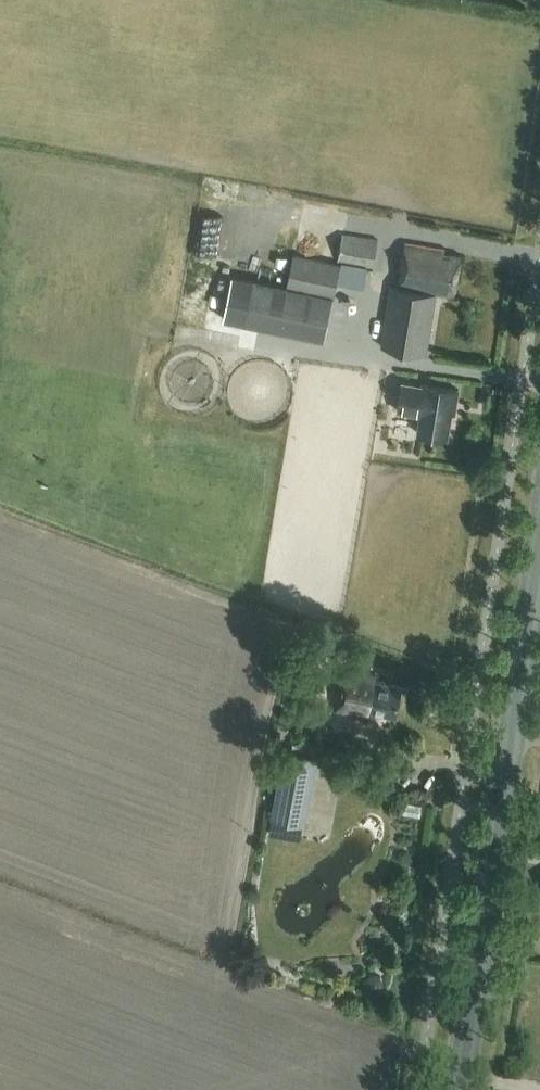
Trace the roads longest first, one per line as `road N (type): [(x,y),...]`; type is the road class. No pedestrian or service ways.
road 1 (secondary): [(458,1089),(539,529)]

